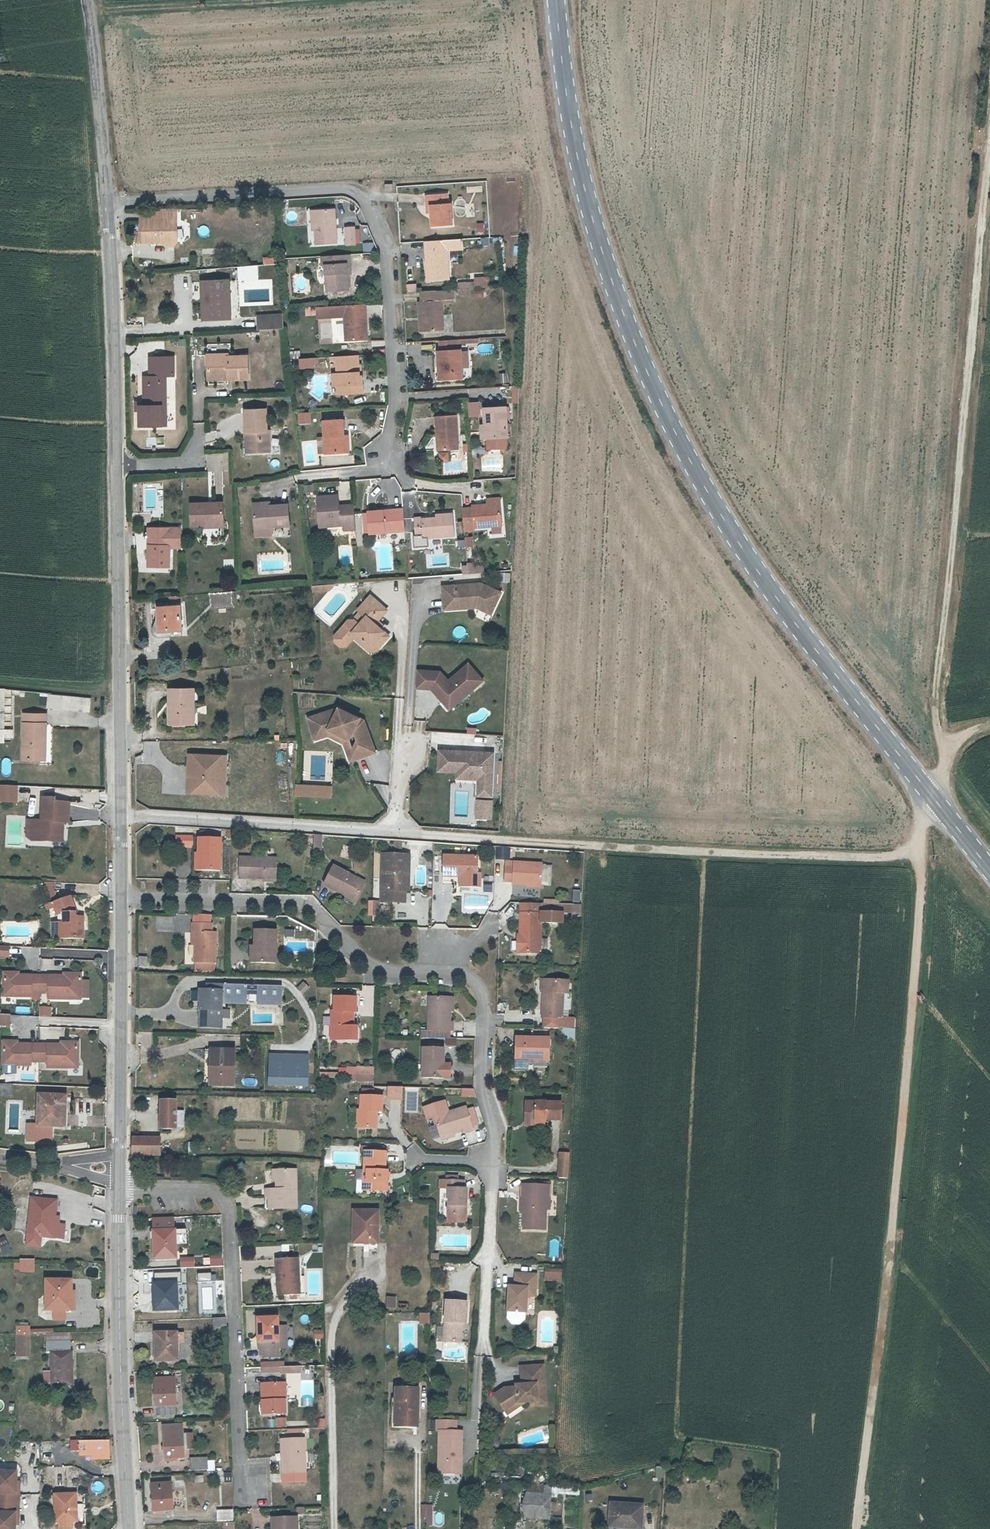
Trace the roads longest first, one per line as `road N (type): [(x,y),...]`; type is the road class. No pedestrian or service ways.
road 1 (secondary): [(559,0),(596,234),(634,354),(745,564),(928,794)]
road 2 (track): [(916,840),(921,880),(895,1193),(855,1528)]
road 3 (track): [(946,755),(936,721),(989,130)]
road 4 (residential): [(108,204),(344,188),(370,208),(389,286),(395,409),(381,470),(307,475)]
road 5 (unclassified): [(392,832),(866,859),(892,856),(916,840),(928,794)]
road 6 (residential): [(494,1159),(482,1086),(484,1004),(460,974),(367,966),(308,906),(288,901),(120,899)]
road 7 (residential): [(243,1494),(227,1205),(204,1191),(120,1192)]
road 8 (tertiary): [(120,815),(116,467)]
road 9 (tertiary): [(129,1528),(120,1192)]
road 10 (unclassified): [(120,815),(392,832)]
road 11 (tertiary): [(119,1167),(120,899)]
road 12 (tertiary): [(116,467),(108,204)]
road 13 (tertiary): [(108,204),(87,0)]
road 14 (residential): [(483,1348),(494,1159)]

